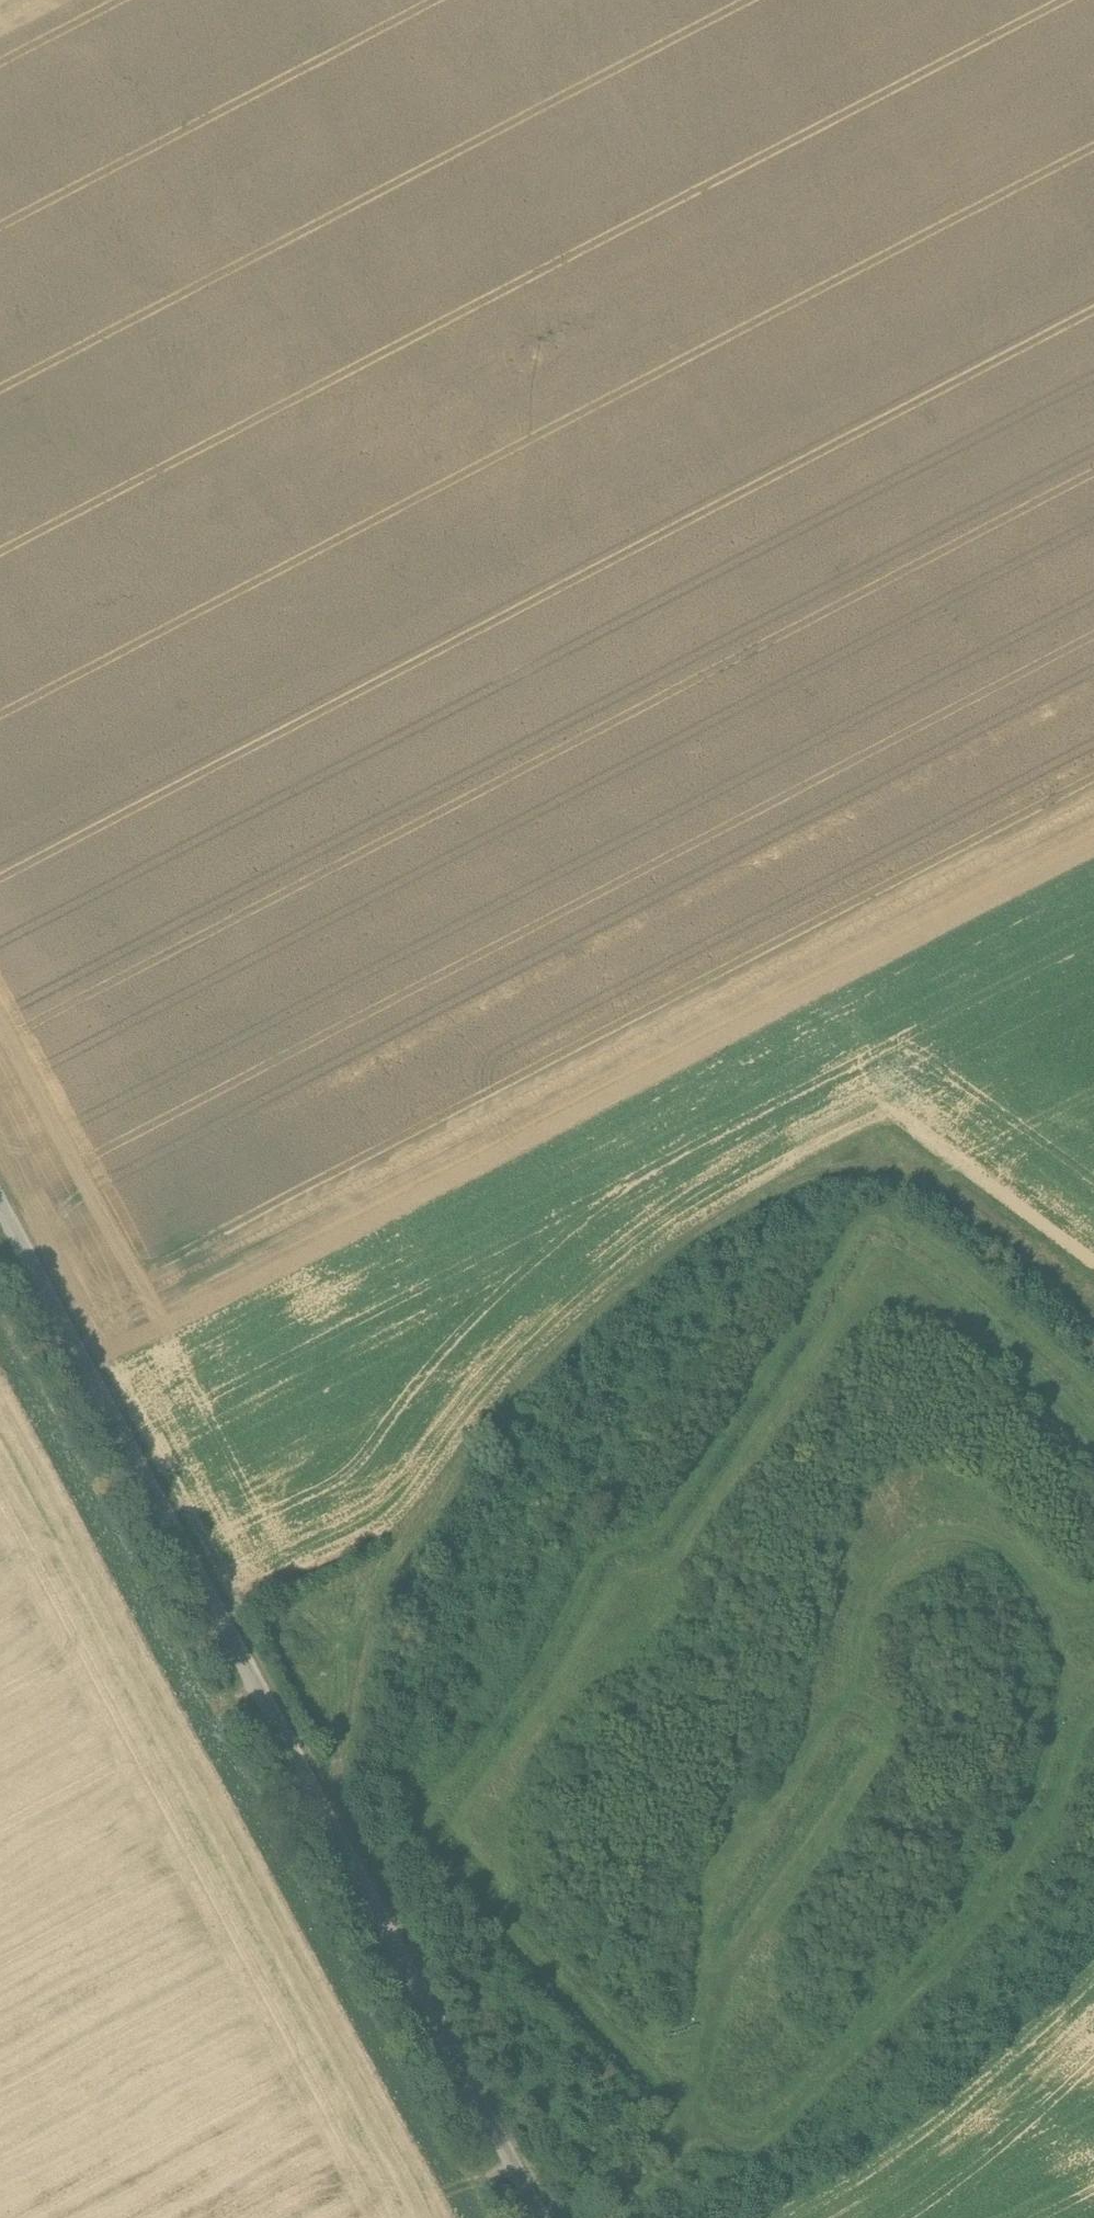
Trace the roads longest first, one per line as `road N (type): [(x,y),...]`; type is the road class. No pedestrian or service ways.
road 1 (track): [(610,2217),(686,2113),(748,1889),(831,1732),(847,1620),(881,1557),(950,1538),(990,1554),(1052,1604),(1072,1691),(1034,1832),(881,2019),(783,2078)]
road 2 (track): [(1093,1428),(1039,1377),(1024,1349),(962,1303),(906,1283),(868,1286),(828,1305),(690,1524),(661,1543),(593,1564),(578,1607),(506,1728),(430,1809),(435,1840),(602,2040),(697,2083)]
road 3 (track): [(0,1201),(549,2217)]
road 4 (track): [(335,1808),(362,1656),(461,1450),(593,1313)]

